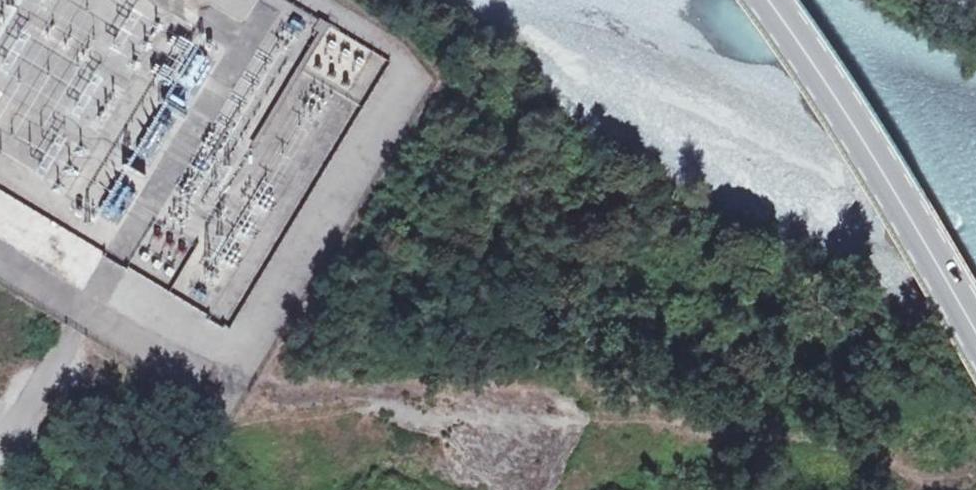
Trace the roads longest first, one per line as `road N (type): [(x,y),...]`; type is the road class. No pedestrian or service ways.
road 1 (trunk): [(758,0),(975,350)]
road 2 (residential): [(80,317),(0,416)]

